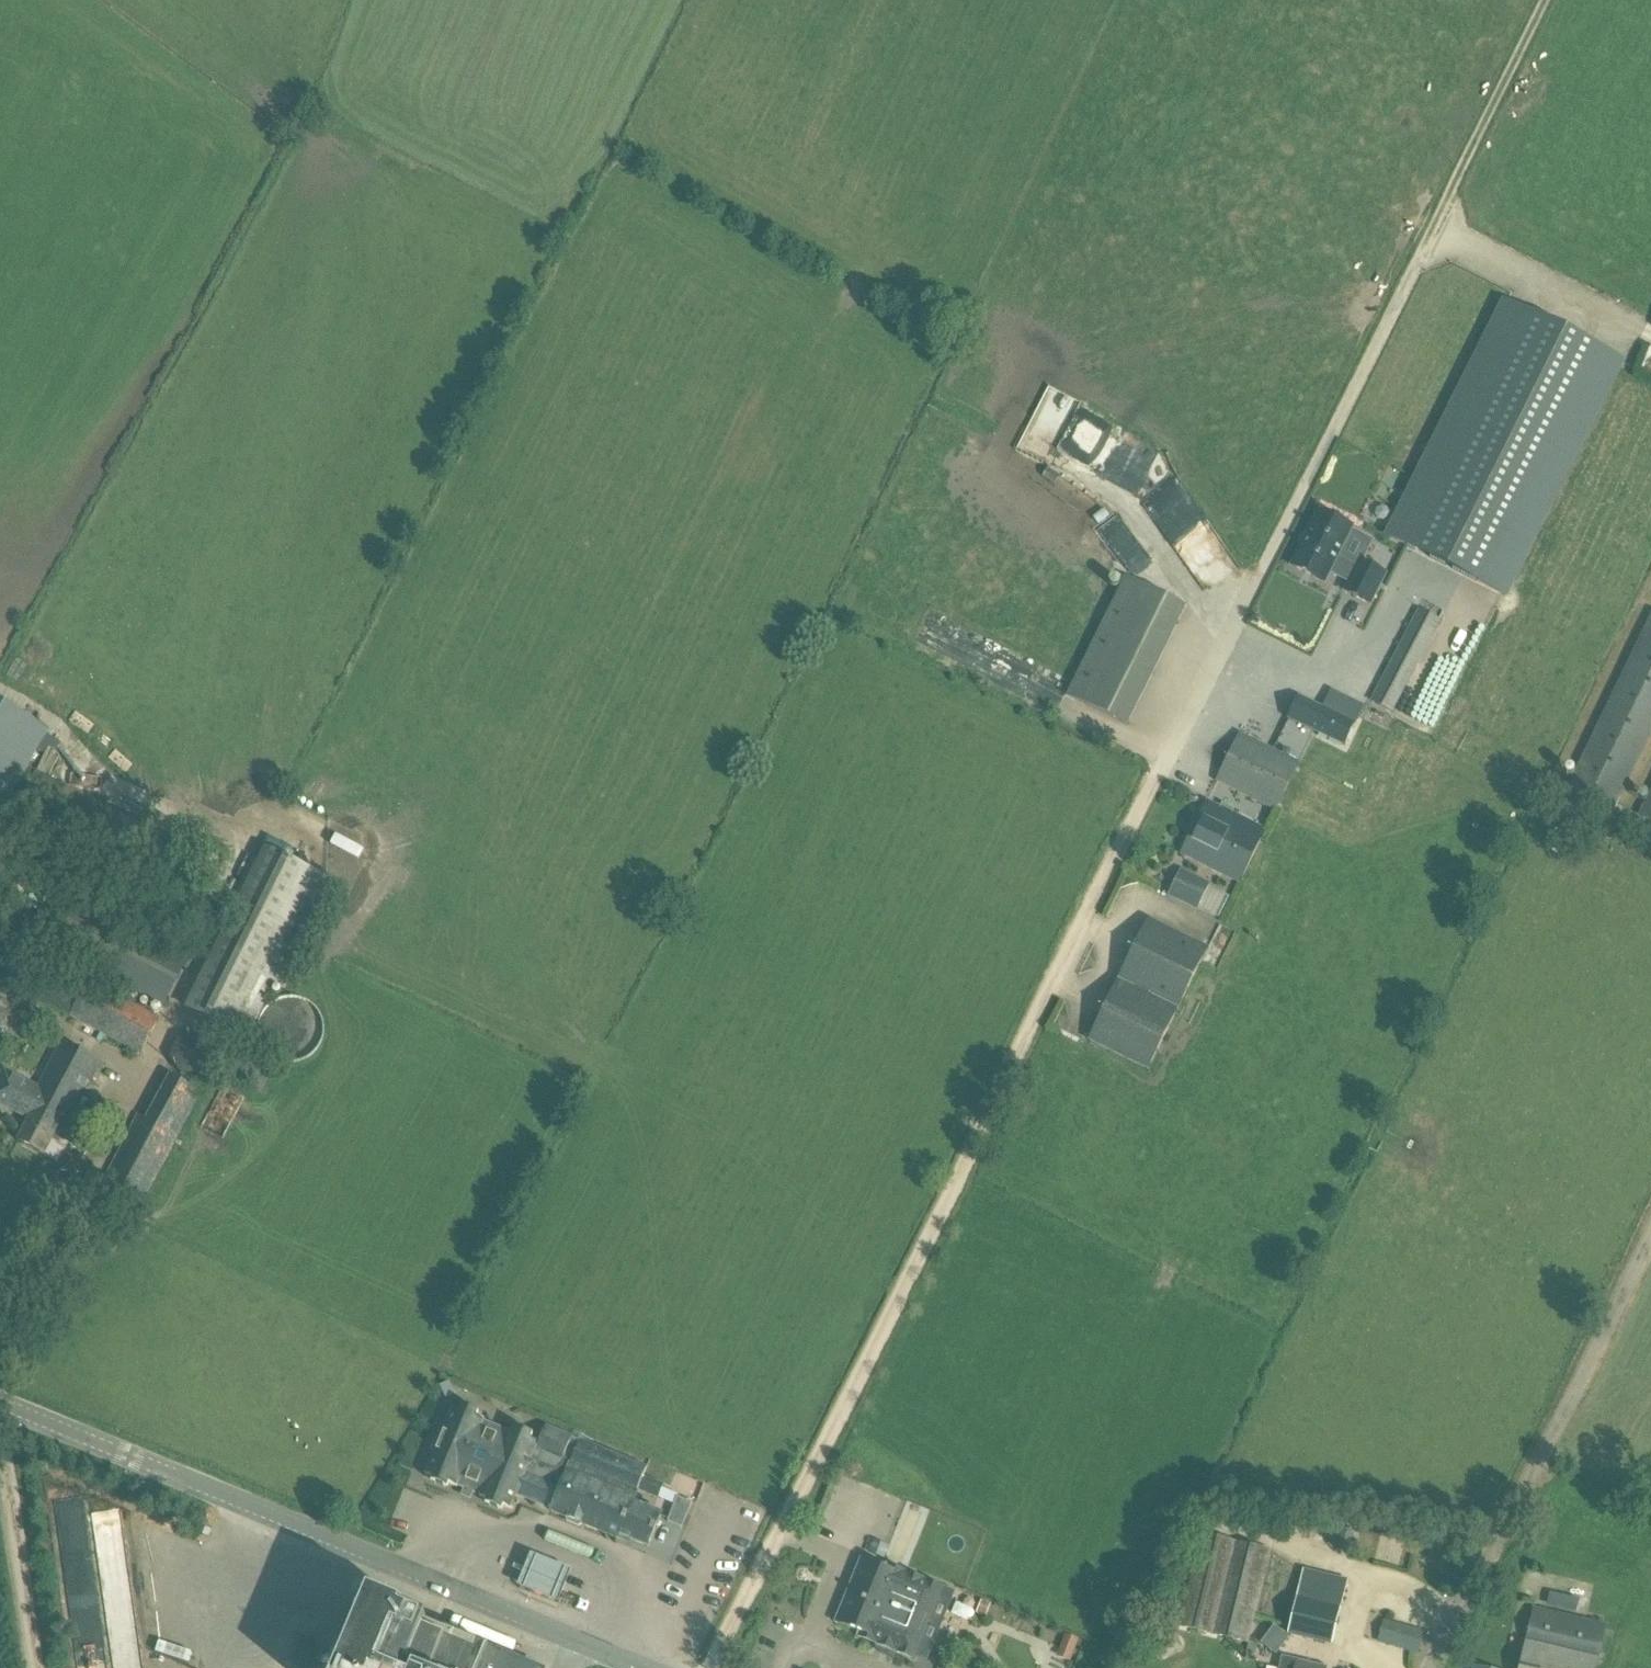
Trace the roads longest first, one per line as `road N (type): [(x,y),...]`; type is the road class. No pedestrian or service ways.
road 1 (track): [(1540,0),(1258,571)]
road 2 (tertiary): [(578,1643),(0,1406)]
road 3 (track): [(0,1446),(30,1667)]

